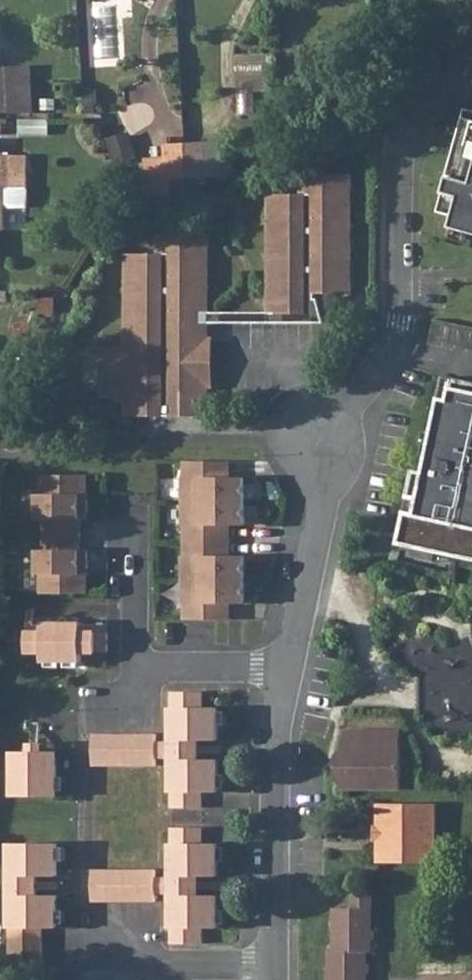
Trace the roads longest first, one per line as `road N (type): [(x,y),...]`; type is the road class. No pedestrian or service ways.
road 1 (residential): [(286,668),(324,496),(321,438),(384,367),(396,327),(401,125),(423,95),(451,86),(471,91)]
road 2 (residential): [(271,961),(272,737),(286,668)]
road 3 (residential): [(271,961),(109,960),(84,940),(82,903)]
road 4 (residential): [(134,668),(134,503)]
road 5 (residential): [(286,668),(134,668)]

